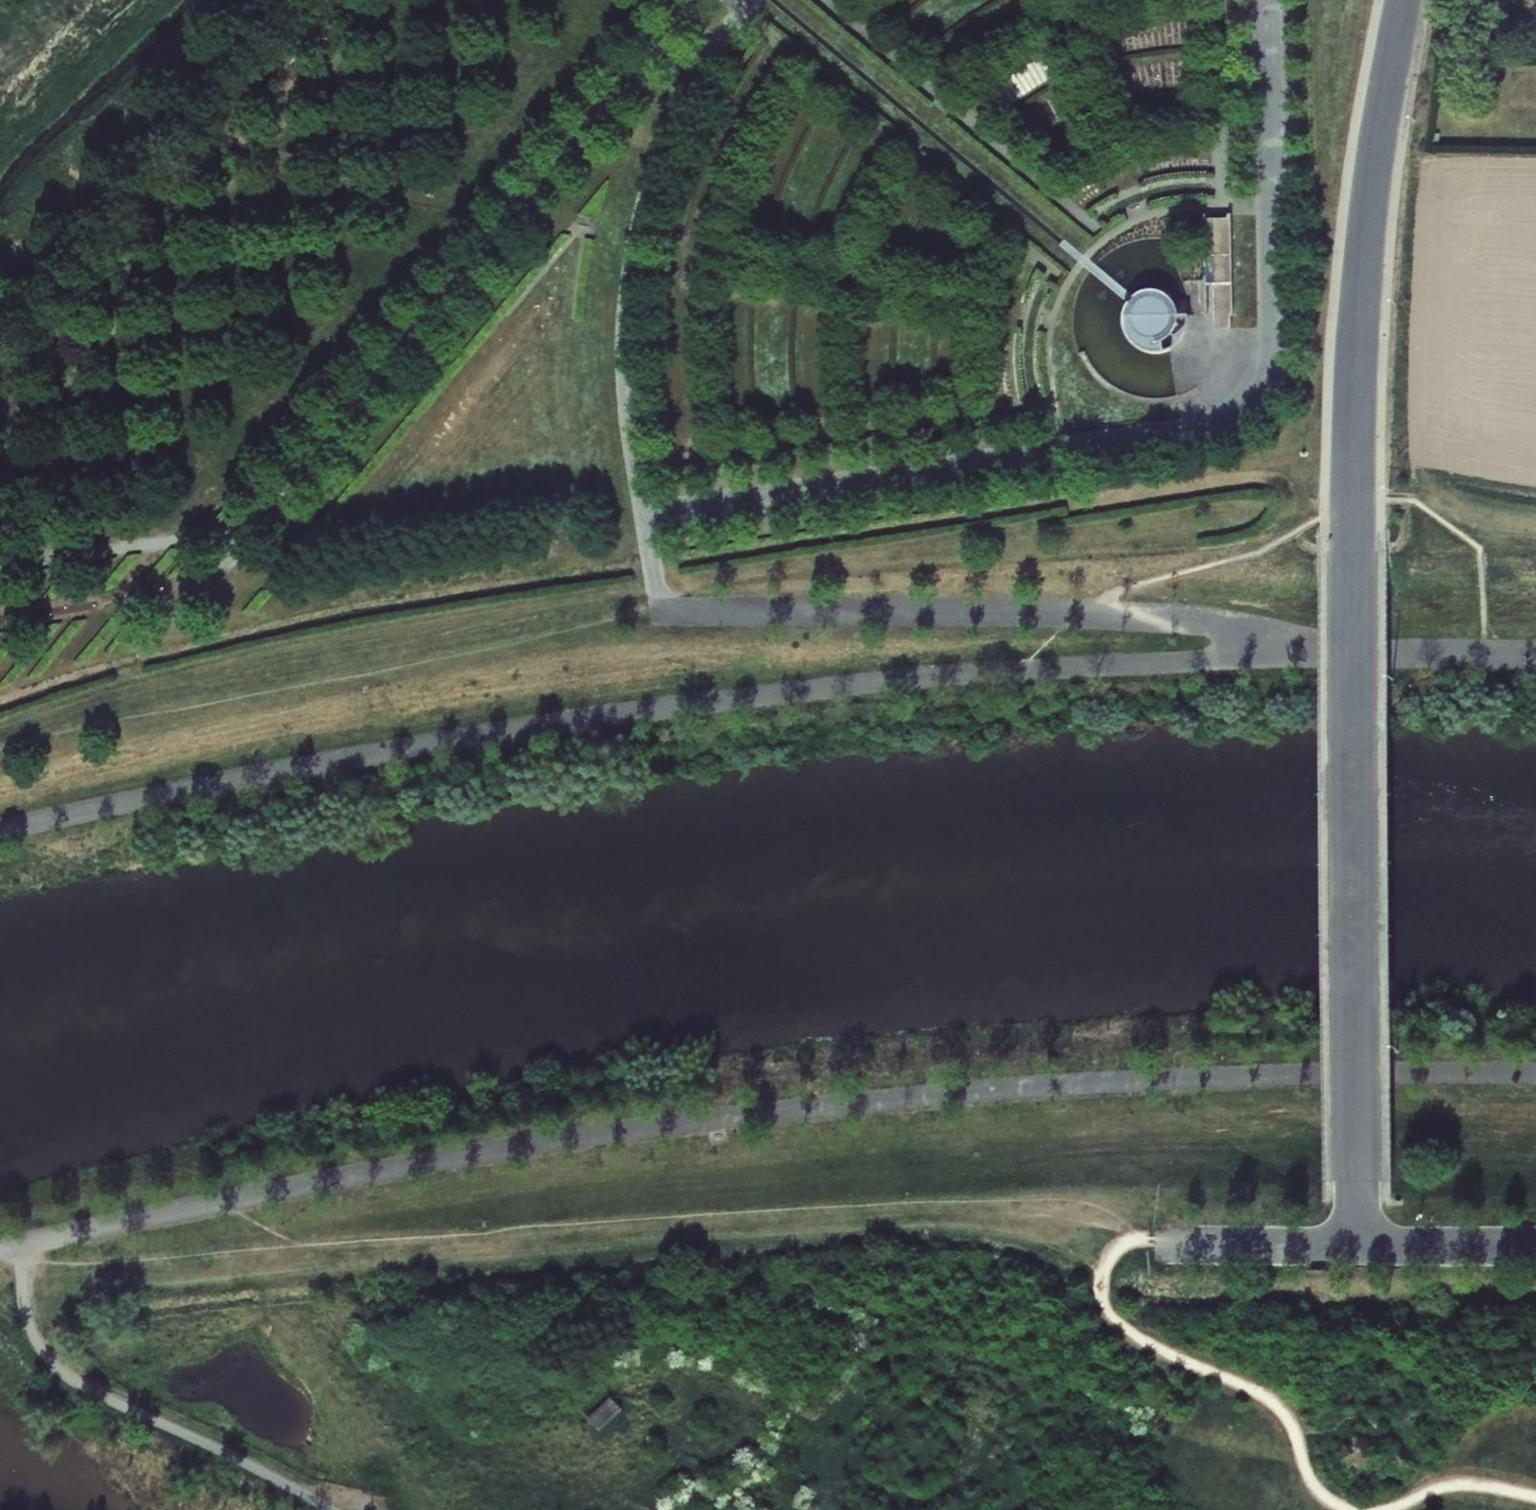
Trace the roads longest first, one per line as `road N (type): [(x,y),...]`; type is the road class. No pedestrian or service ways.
road 1 (unclassified): [(1353,545),(1361,1248)]
road 2 (residential): [(1403,0),(1363,250),(1353,545)]
road 3 (unclassified): [(1361,1248),(1535,1246)]
road 4 (unclassified): [(1361,1248),(1199,1245)]

